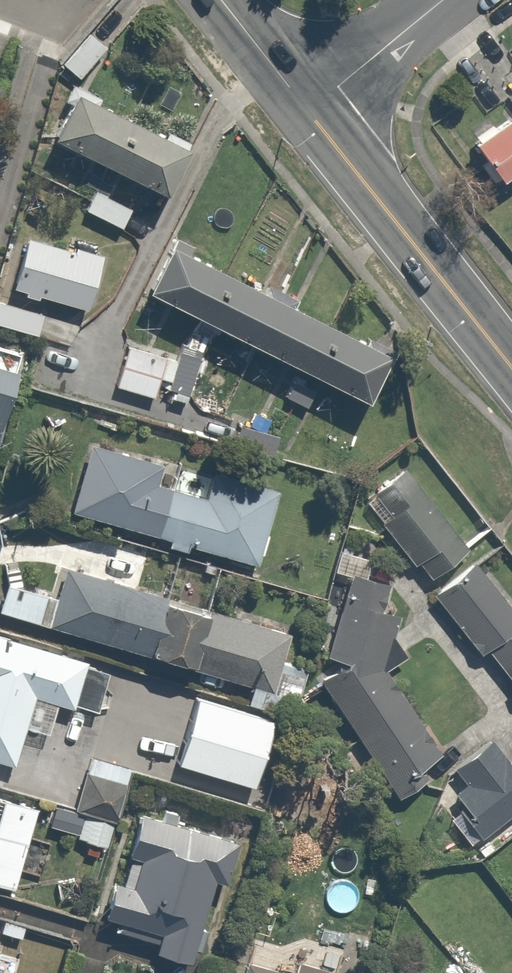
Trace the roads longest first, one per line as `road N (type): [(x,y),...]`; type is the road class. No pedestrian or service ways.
road 1 (secondary): [(308,111),(511,368)]
road 2 (residential): [(444,0),(308,111)]
road 3 (secondary): [(221,0),(308,111)]

